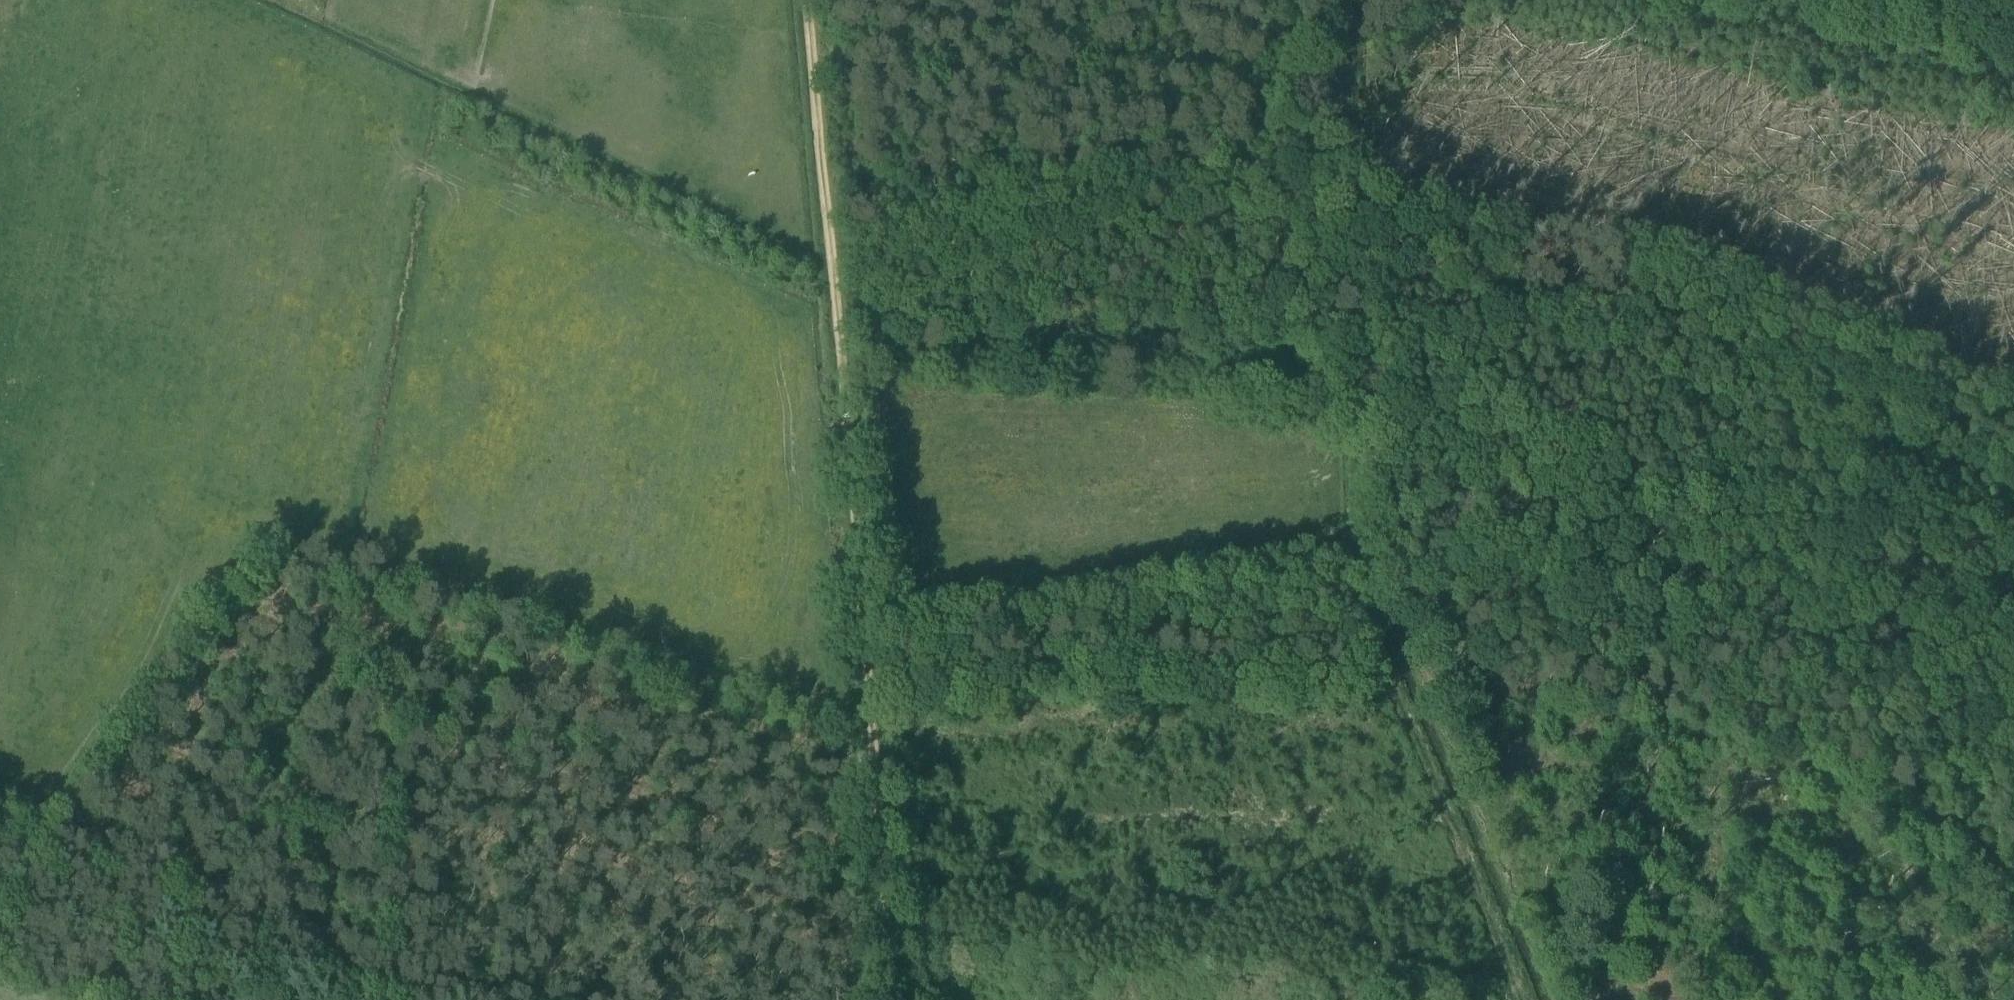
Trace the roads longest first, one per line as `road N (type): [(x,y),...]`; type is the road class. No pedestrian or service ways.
road 1 (track): [(807,0),(851,451),(887,999)]

